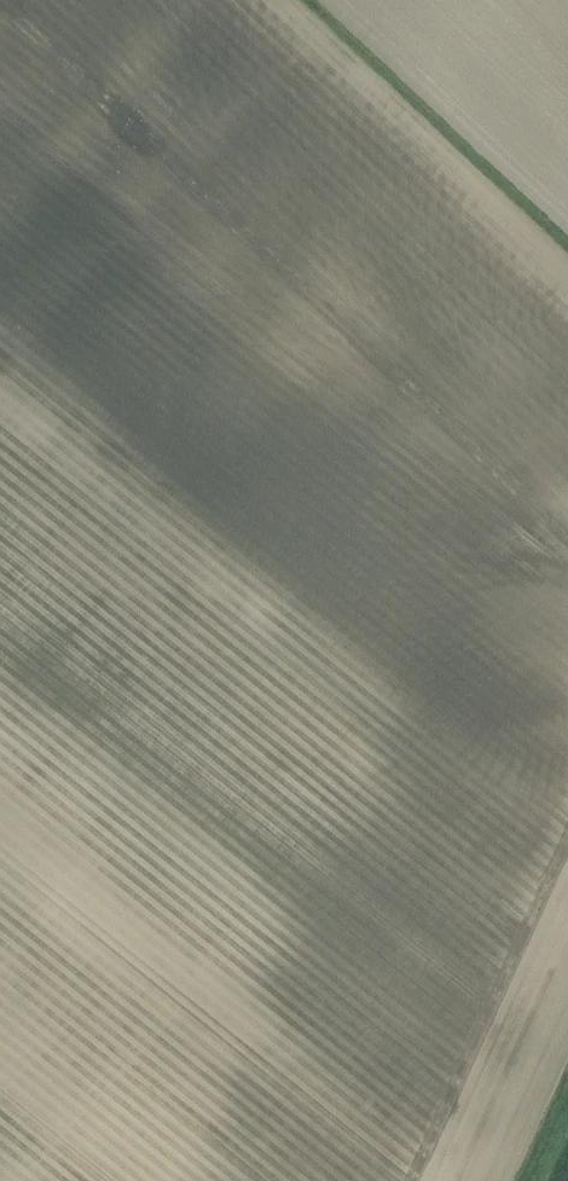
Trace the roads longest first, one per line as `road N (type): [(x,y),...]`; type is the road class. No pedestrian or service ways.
road 1 (track): [(567,272),(280,0)]

